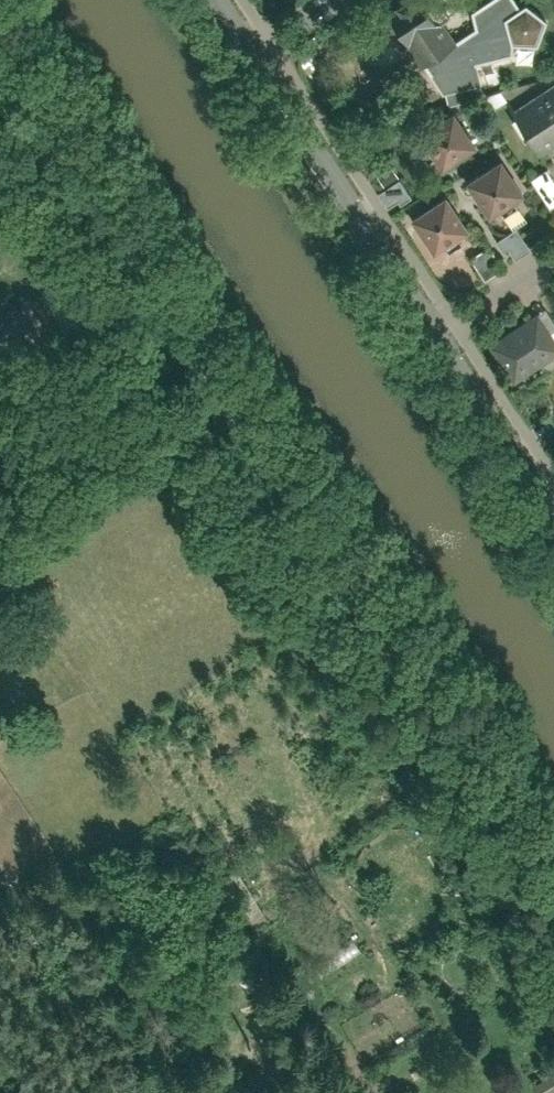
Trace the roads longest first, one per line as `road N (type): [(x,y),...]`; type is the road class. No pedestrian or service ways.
road 1 (tertiary): [(442,333),(254,47)]
road 2 (tertiary): [(553,505),(442,333)]
road 3 (residential): [(442,333),(553,263)]

